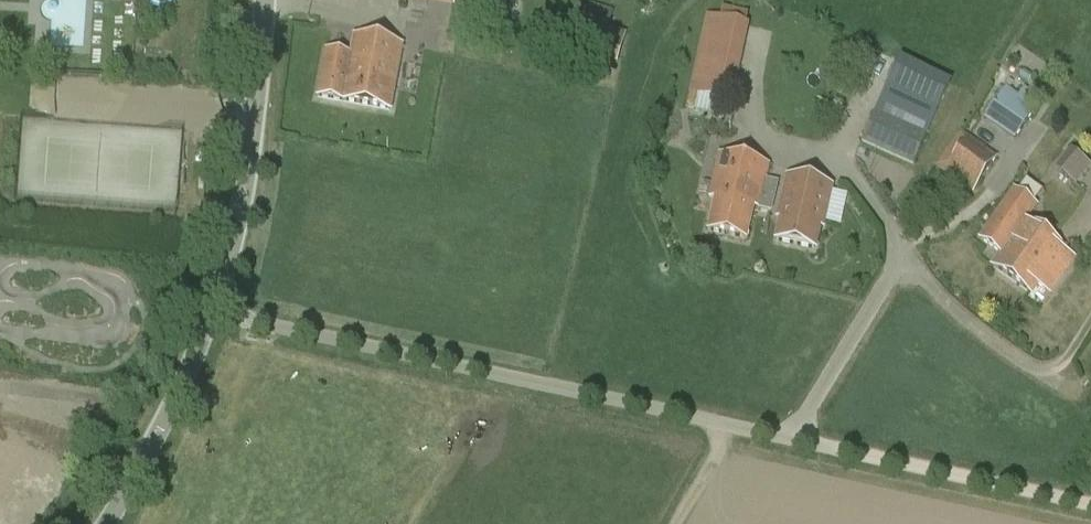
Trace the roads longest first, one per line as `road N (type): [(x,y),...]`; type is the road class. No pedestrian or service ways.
road 1 (unclassified): [(849,453),(213,311)]
road 2 (tertiary): [(213,311),(248,187),(267,0)]
road 3 (track): [(1090,504),(849,453)]
road 4 (tertiary): [(106,523),(161,435),(213,311)]

